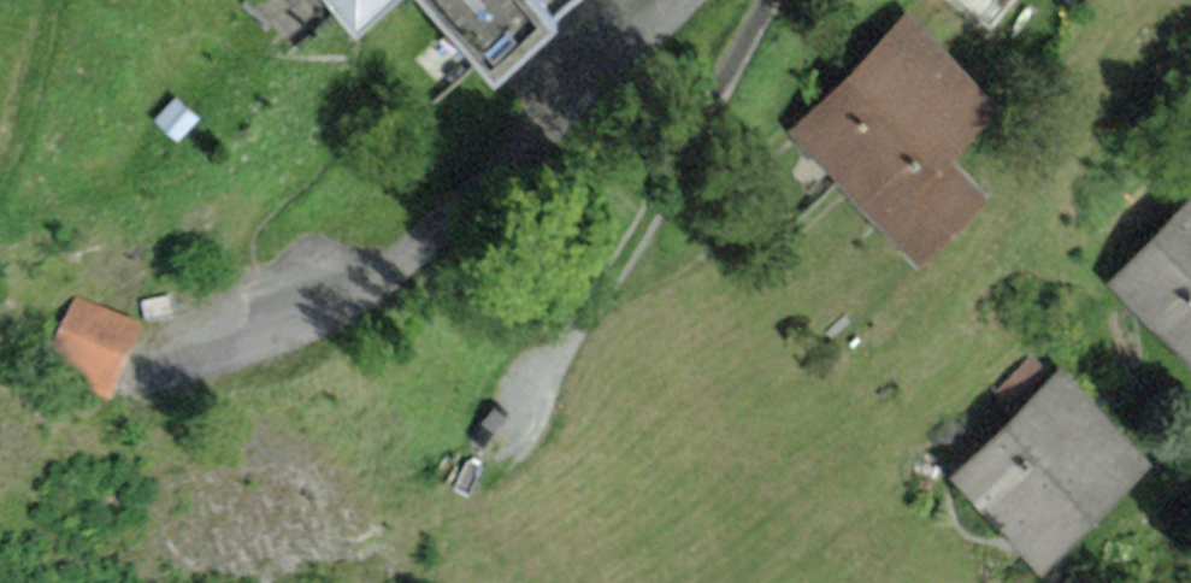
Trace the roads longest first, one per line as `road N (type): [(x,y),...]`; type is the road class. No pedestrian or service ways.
road 1 (residential): [(708,0),(545,158),(414,260),(300,320),(181,357)]
road 2 (track): [(761,0),(697,133),(517,434)]

